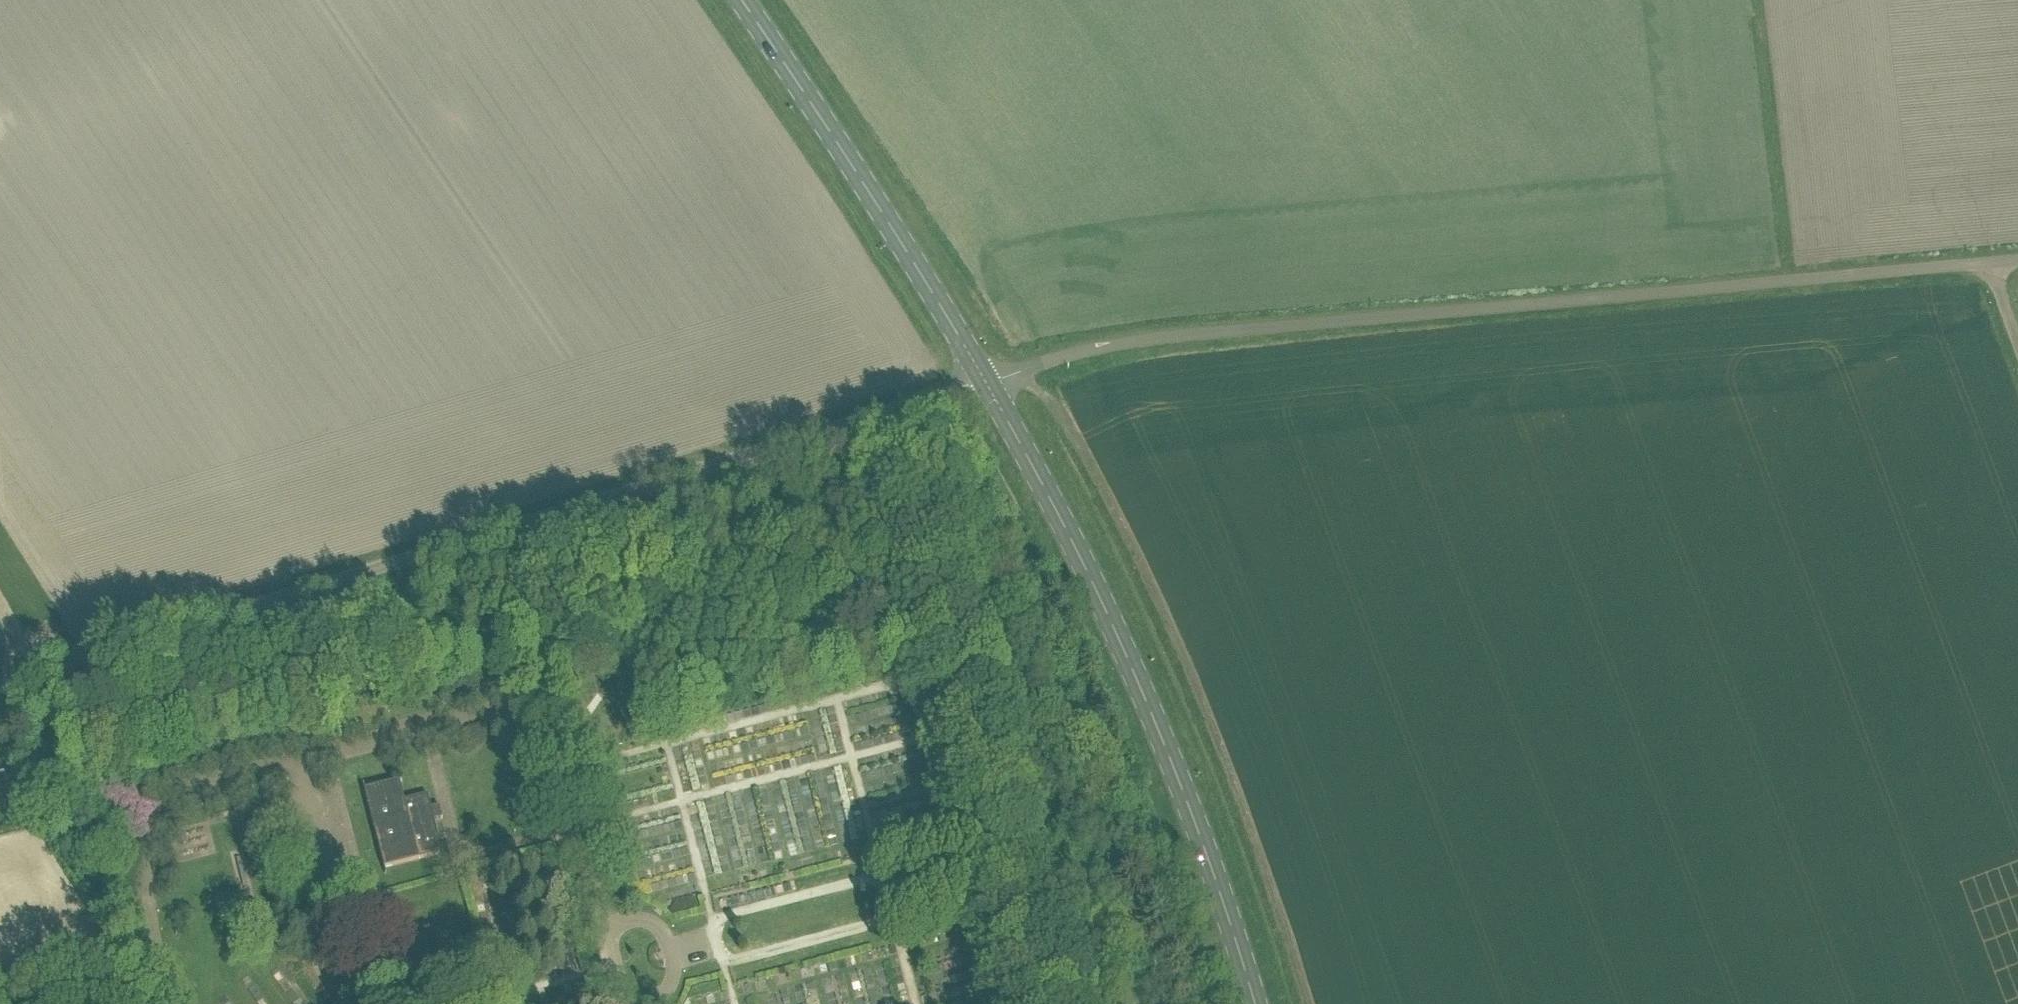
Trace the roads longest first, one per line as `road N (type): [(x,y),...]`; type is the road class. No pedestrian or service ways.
road 1 (unclassified): [(0,681),(986,378)]
road 2 (unclassified): [(986,378),(1082,352),(1220,331),(1988,264)]
road 3 (track): [(1305,1003),(1239,800),(1162,608),(1088,463),(1021,371)]
road 4 (primary): [(1255,1003),(1196,827),(1113,628),(986,378)]
road 5 (primary): [(986,378),(739,0)]
road 6 (track): [(1787,281),(1755,0)]

